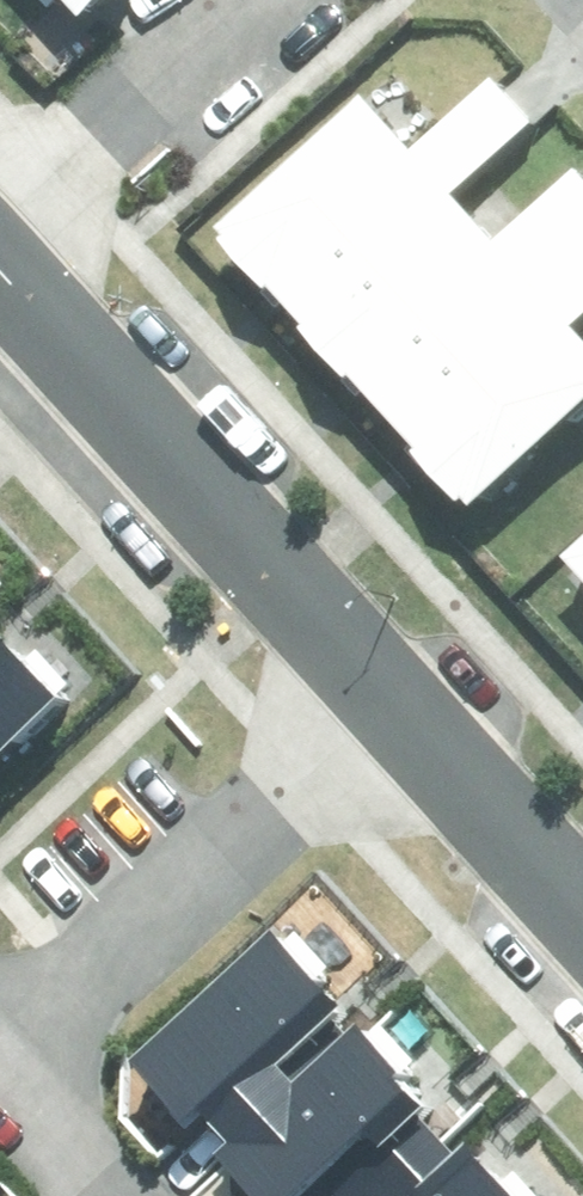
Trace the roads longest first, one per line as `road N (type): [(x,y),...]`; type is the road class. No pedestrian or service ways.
road 1 (residential): [(0,299),(371,701)]
road 2 (residential): [(0,1046),(371,701)]
road 3 (residential): [(0,225),(276,0)]
road 4 (residential): [(371,701),(582,934)]
road 5 (residential): [(109,1195),(0,1080)]

